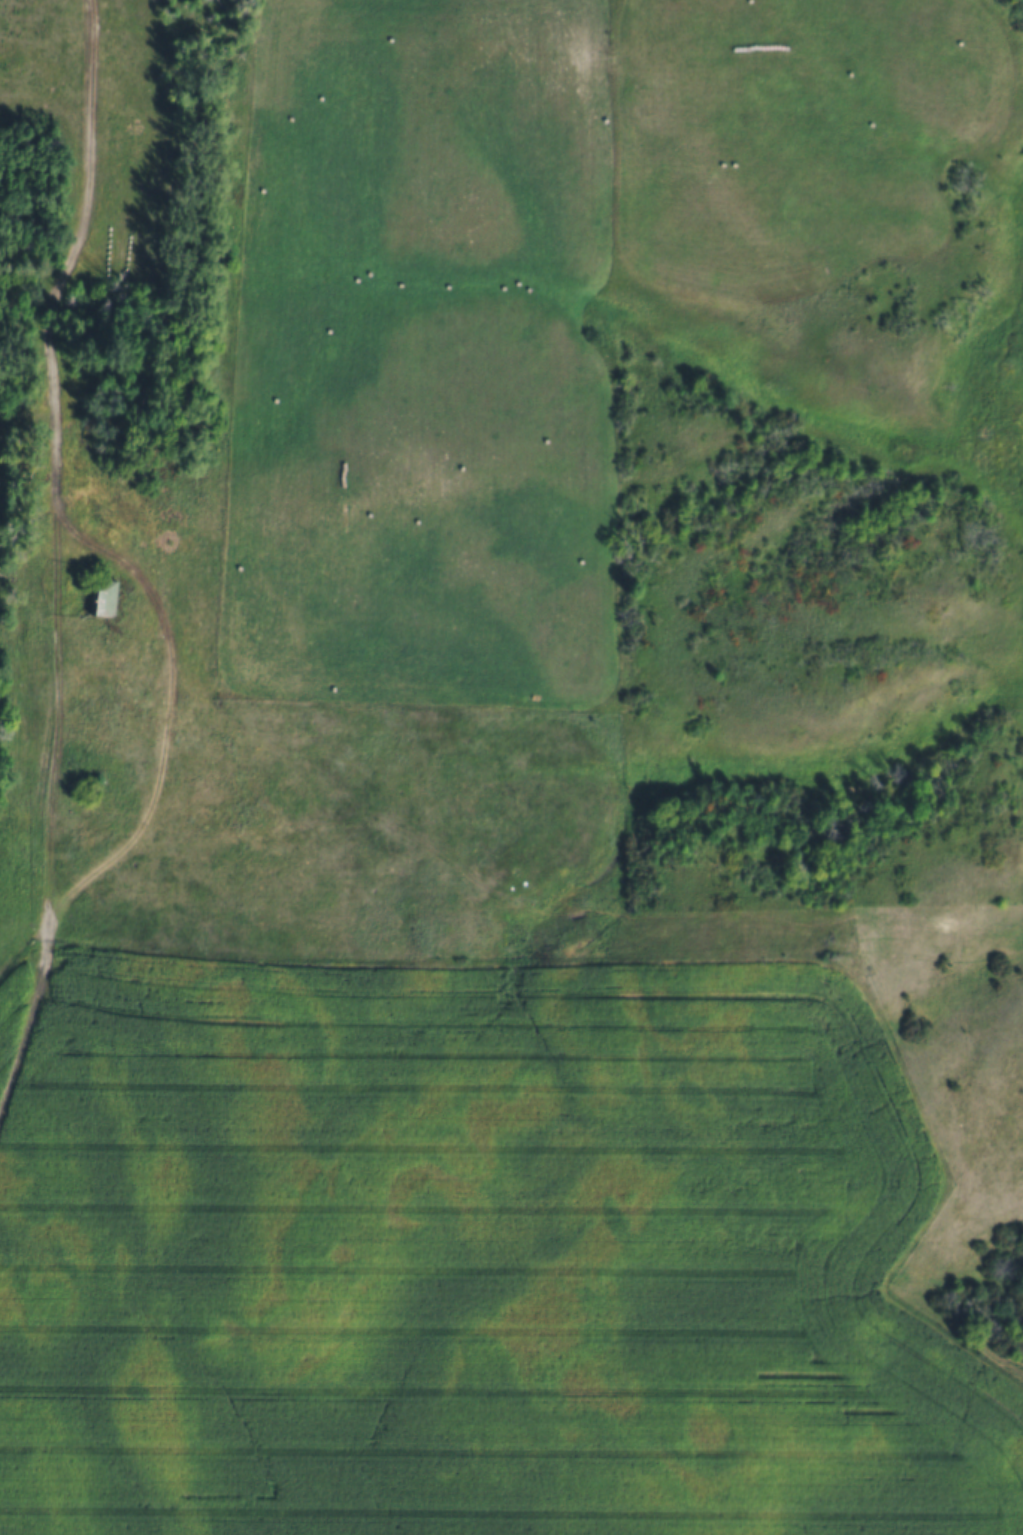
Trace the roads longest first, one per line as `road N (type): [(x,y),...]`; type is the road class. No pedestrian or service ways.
road 1 (track): [(84,0),(77,219),(56,302),(66,654),(39,807),(29,926),(0,1032)]

